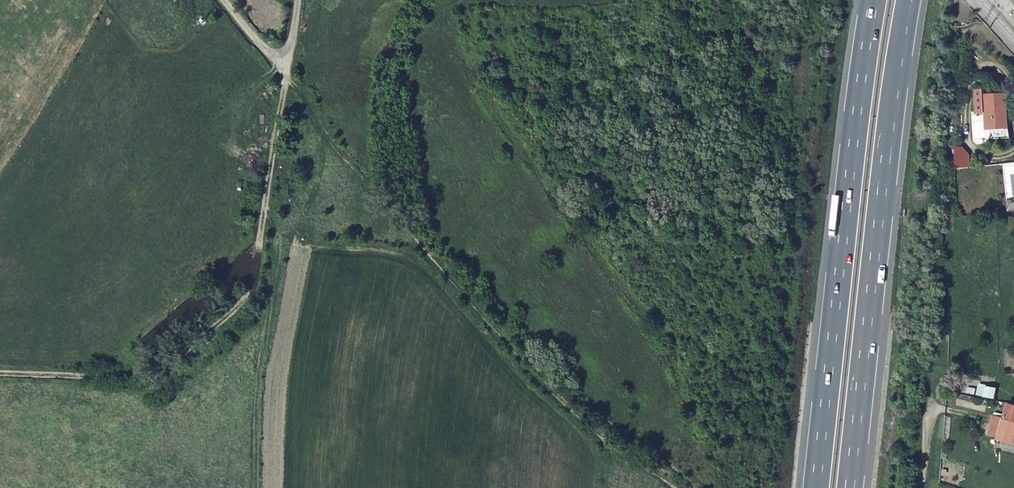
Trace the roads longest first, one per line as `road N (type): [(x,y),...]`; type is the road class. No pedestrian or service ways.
road 1 (track): [(671,487),(591,430),(481,325),(286,79),(252,293),(168,369),(0,374)]
road 2 (motorway): [(849,487),(907,0)]
road 3 (motorway): [(874,0),(817,487)]
road 4 (unclassified): [(298,0),(286,79),(223,0)]

